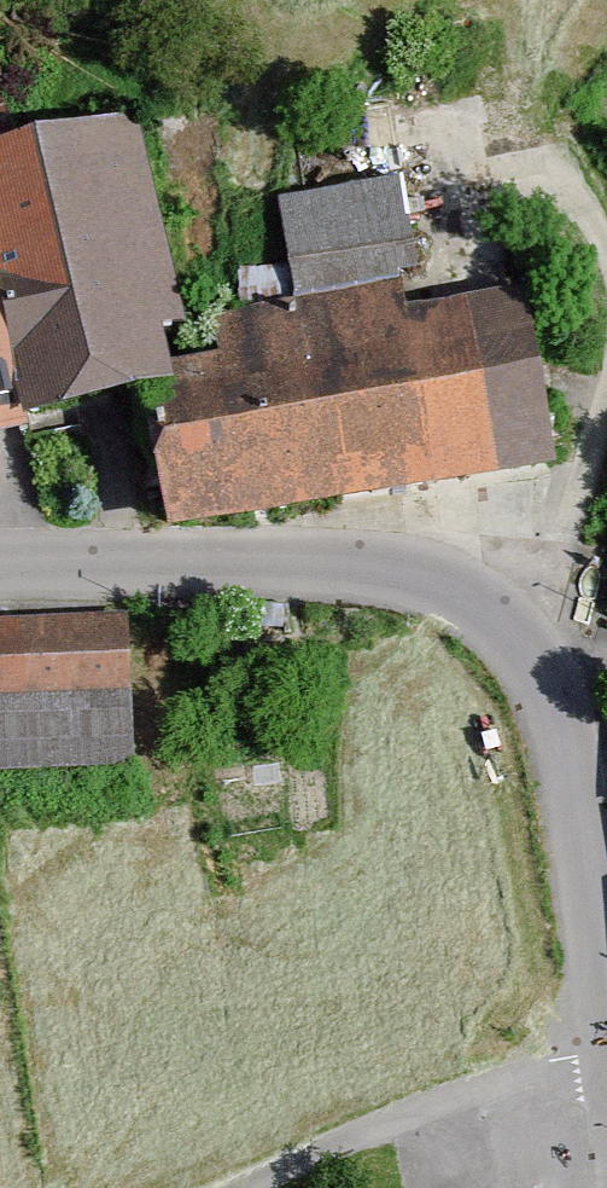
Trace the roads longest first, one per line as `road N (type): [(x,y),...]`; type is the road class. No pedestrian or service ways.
road 1 (residential): [(606,990),(581,808),(557,713),(523,644),(474,599),(406,574),(324,566),(0,568)]
road 2 (residential): [(606,1048),(432,1105),(242,1187)]

